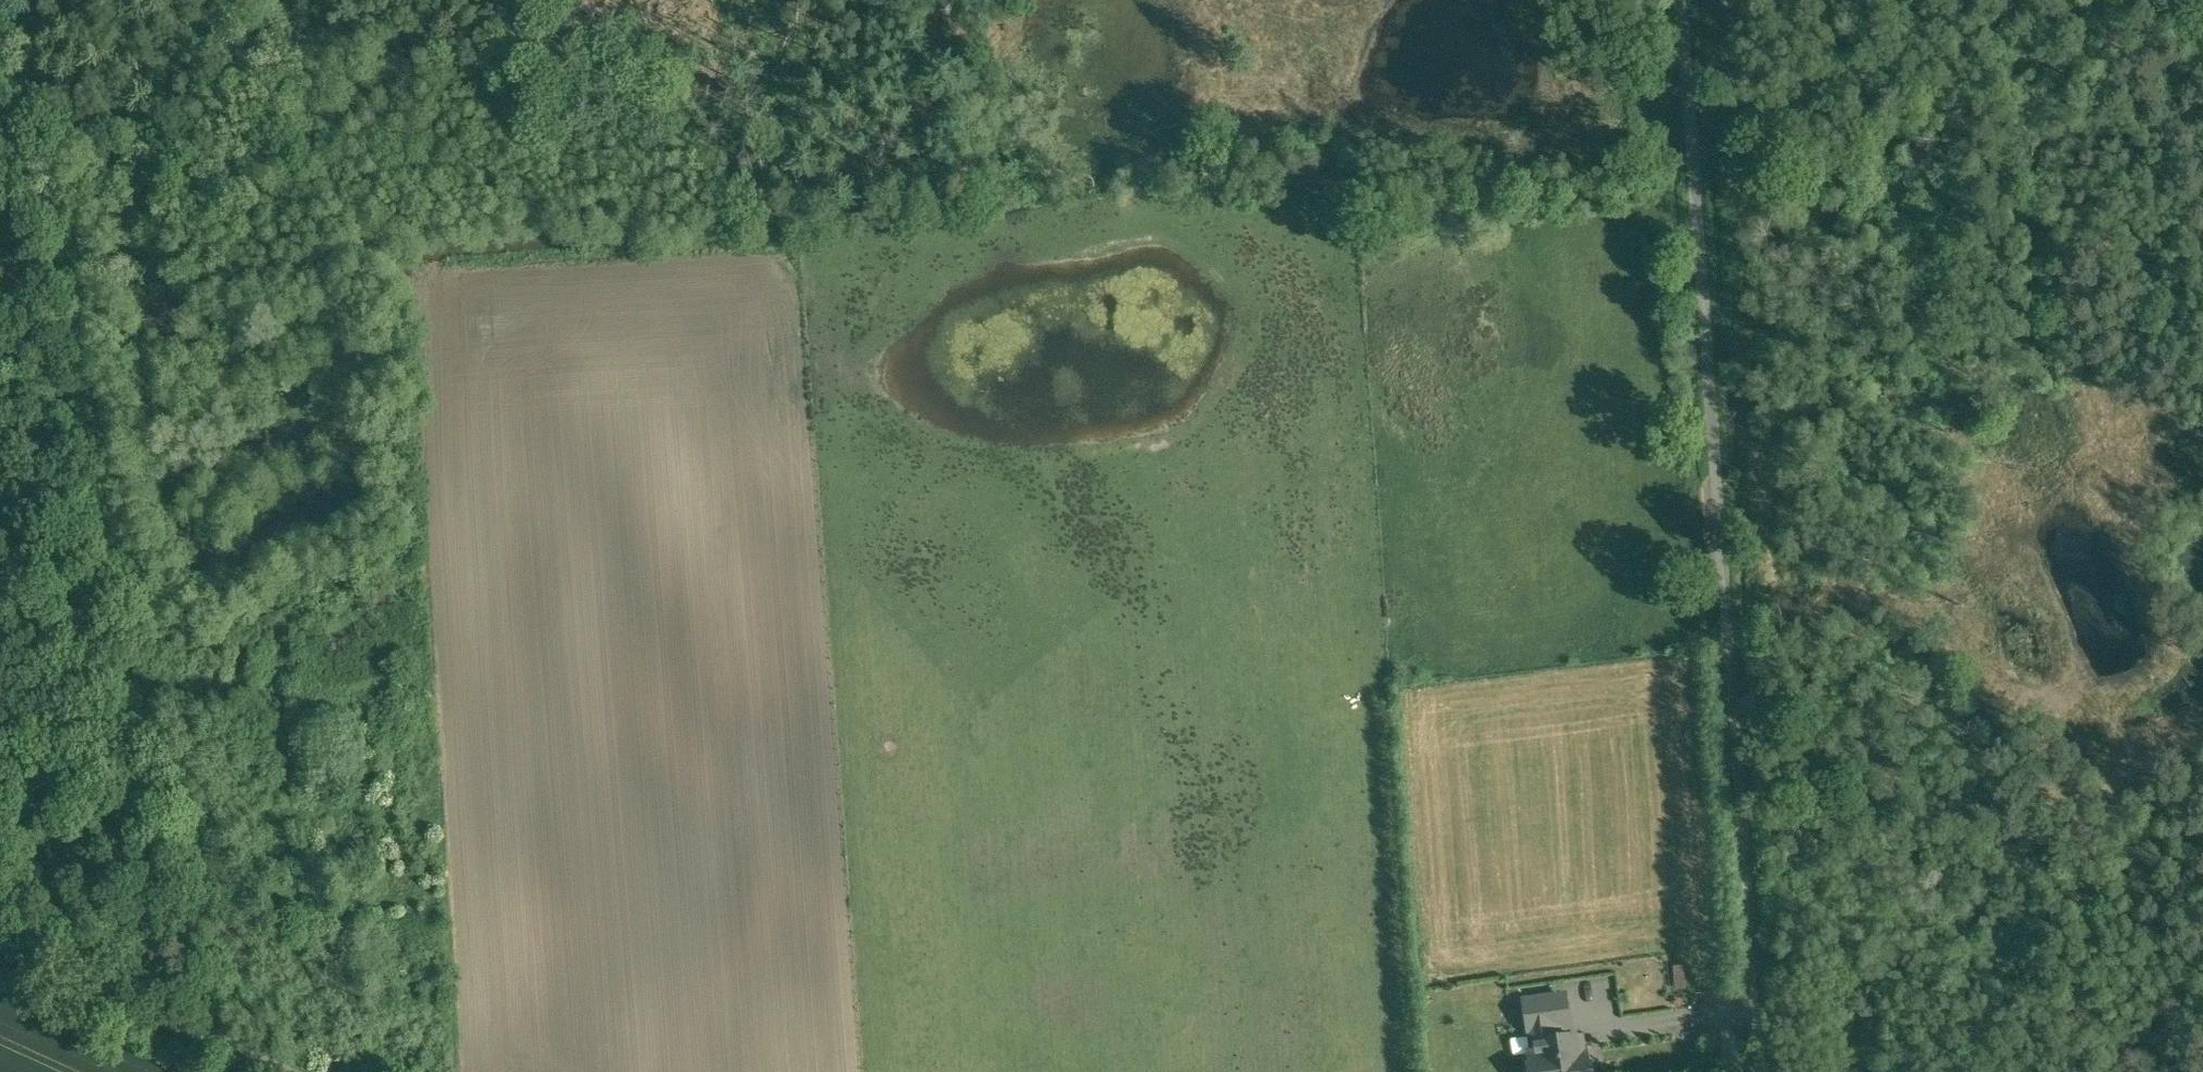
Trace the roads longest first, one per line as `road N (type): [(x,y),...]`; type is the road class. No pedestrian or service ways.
road 1 (unclassified): [(1700,0),(1771,1071)]
road 2 (unclassified): [(277,1071),(0,949)]
road 3 (track): [(0,166),(53,132),(78,91),(70,0)]

